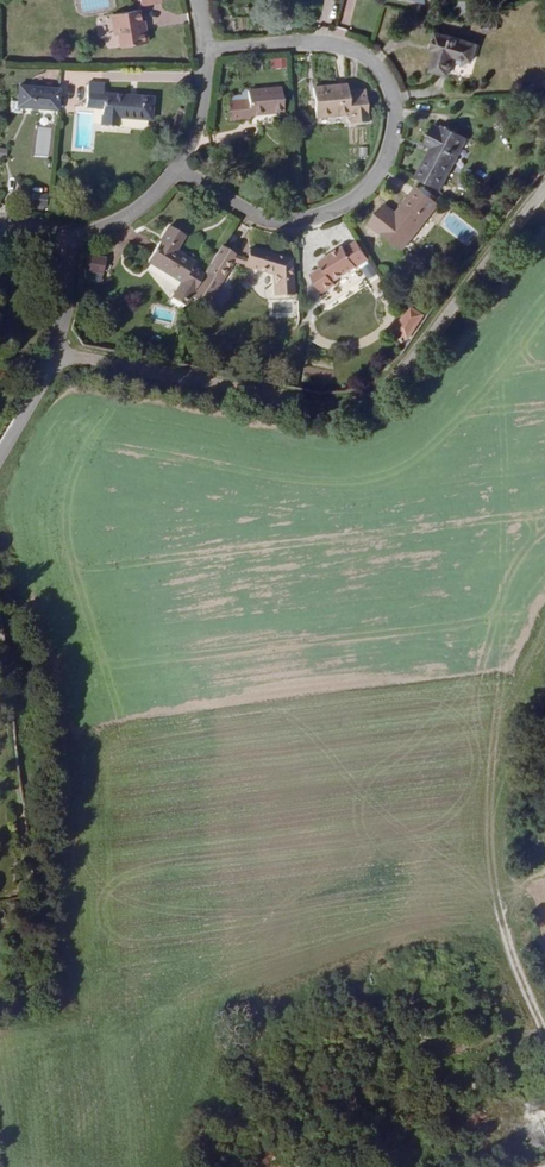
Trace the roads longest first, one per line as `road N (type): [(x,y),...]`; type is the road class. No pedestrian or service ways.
road 1 (residential): [(544,187),(389,386),(361,399),(296,398),(57,353)]
road 2 (residential): [(208,50),(293,42),(357,51),(386,79),(397,118),(384,166),(352,204),(305,221),(249,215),(179,169)]
road 3 (residential): [(179,169),(122,221),(66,243)]
road 4 (residential): [(208,50),(204,111),(179,169)]
road 5 (residential): [(57,353),(0,459)]

